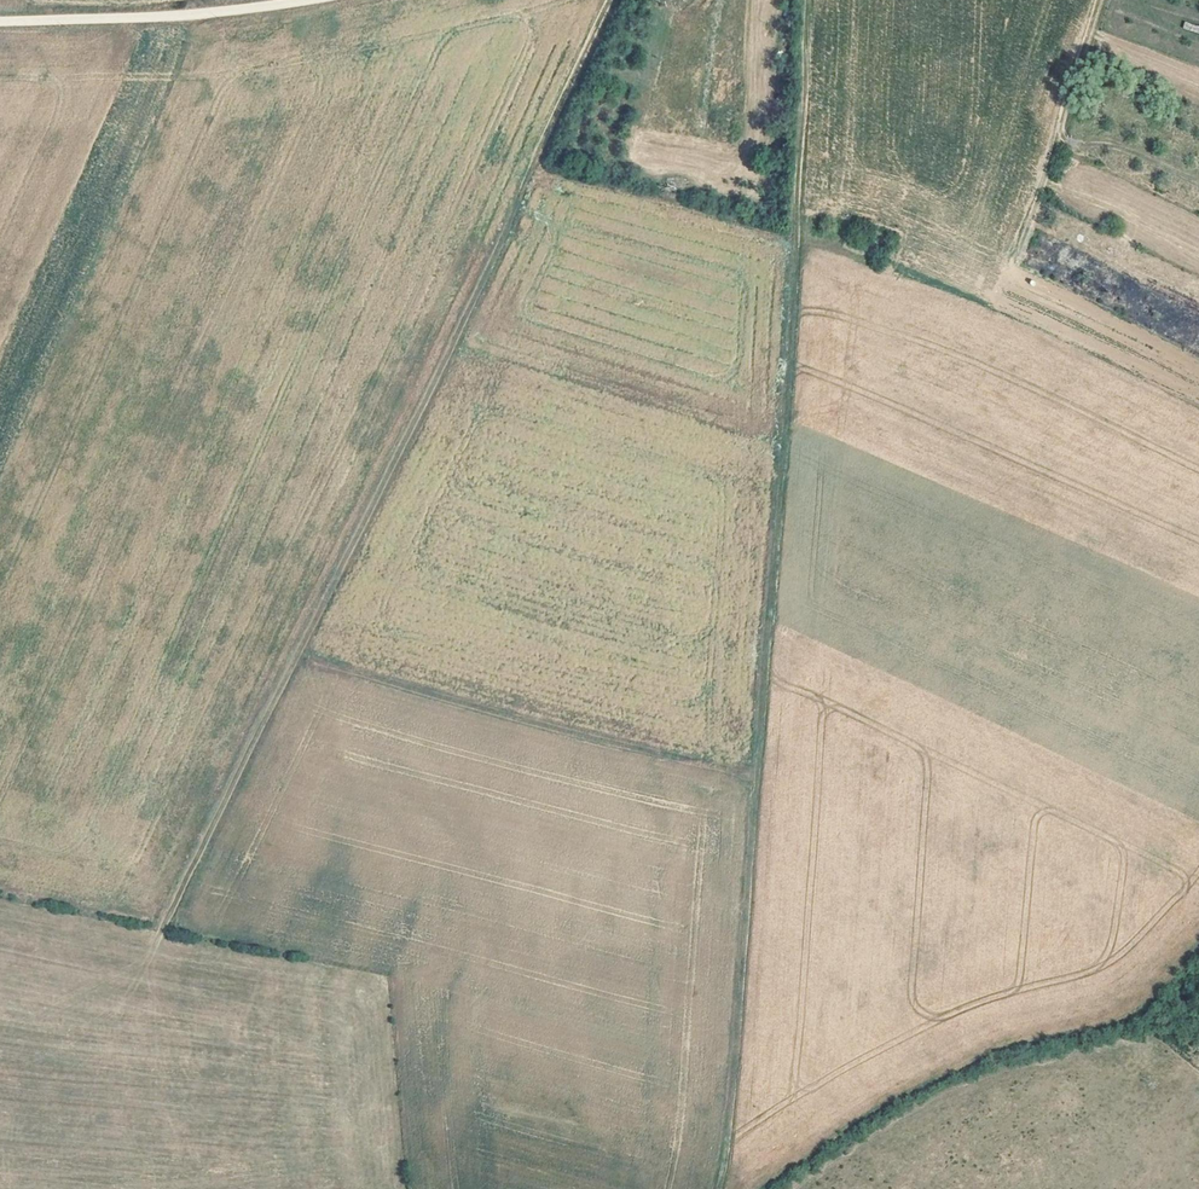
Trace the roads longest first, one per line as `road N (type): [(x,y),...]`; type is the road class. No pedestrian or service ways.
road 1 (track): [(0,887),(165,923),(615,0)]
road 2 (track): [(802,0),(781,438),(719,1188)]
road 3 (track): [(299,652),(552,730),(757,776)]
road 4 (track): [(0,21),(201,14),(308,0)]
road 5 (track): [(1061,128),(1099,0)]

